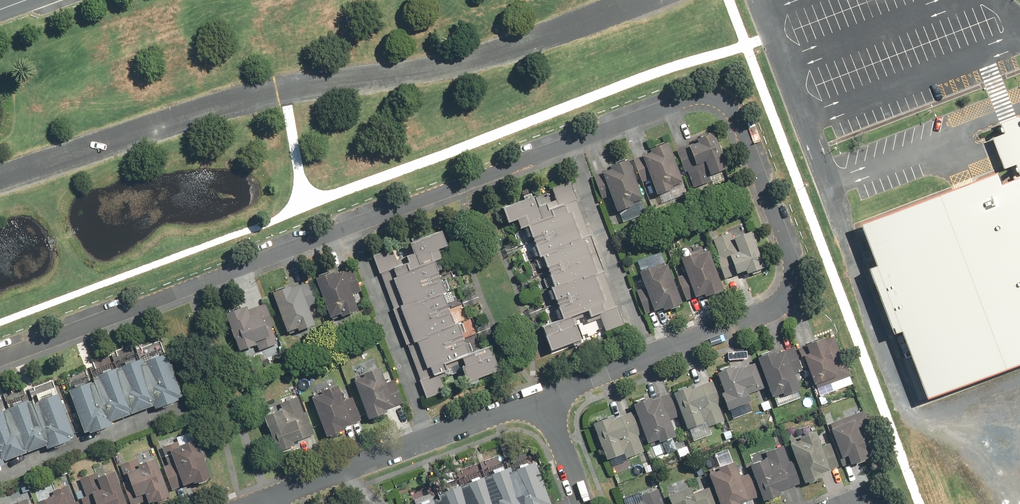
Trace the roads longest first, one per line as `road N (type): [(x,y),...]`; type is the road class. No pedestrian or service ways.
road 1 (residential): [(543,400),(775,308),(791,291),(789,247),(727,107),(696,99),(668,107),(0,353)]
road 2 (residential): [(260,500),(543,400)]

